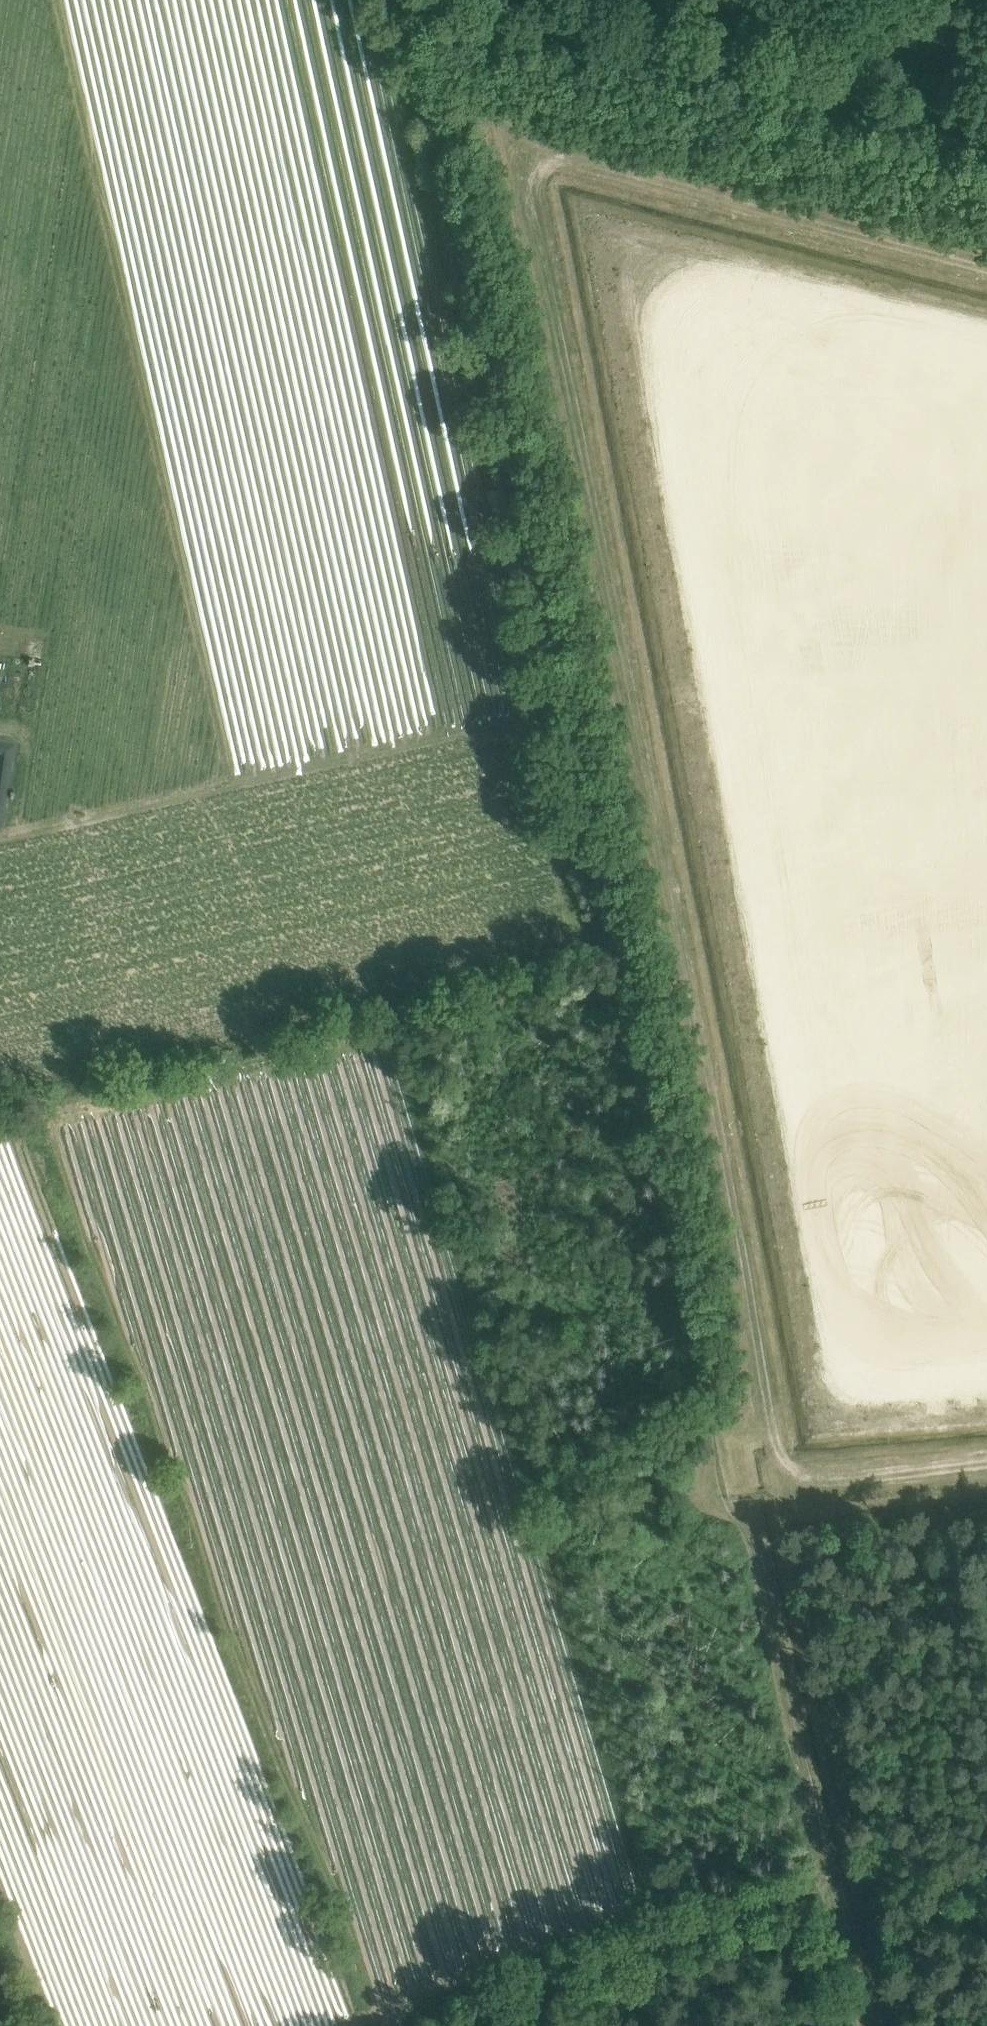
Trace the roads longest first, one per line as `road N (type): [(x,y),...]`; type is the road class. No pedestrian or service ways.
road 1 (track): [(442,2025),(833,1857)]
road 2 (track): [(833,1857),(746,1507)]

